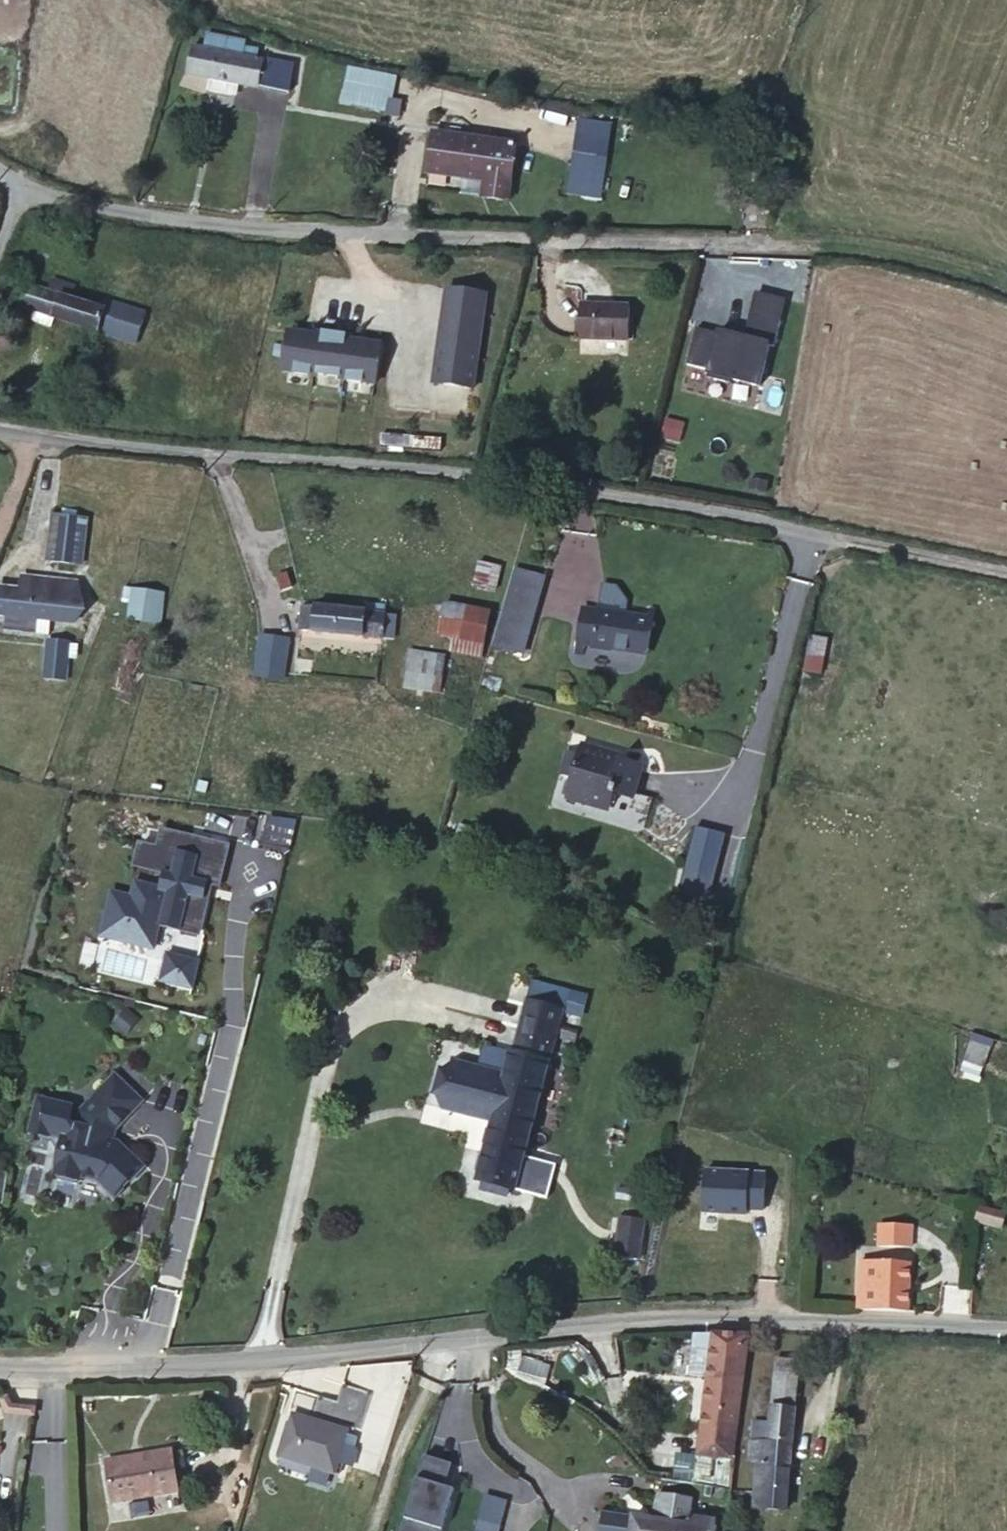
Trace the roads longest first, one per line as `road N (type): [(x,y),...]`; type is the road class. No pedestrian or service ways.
road 1 (residential): [(0,1367),(215,1361),(544,1325),(1006,1325)]
road 2 (residential): [(803,533),(442,467),(55,438),(0,427)]
road 3 (residential): [(15,180),(138,215),(348,237),(763,240)]
road 4 (track): [(1006,287),(861,244),(763,240)]
road 5 (track): [(1006,573),(803,533)]

